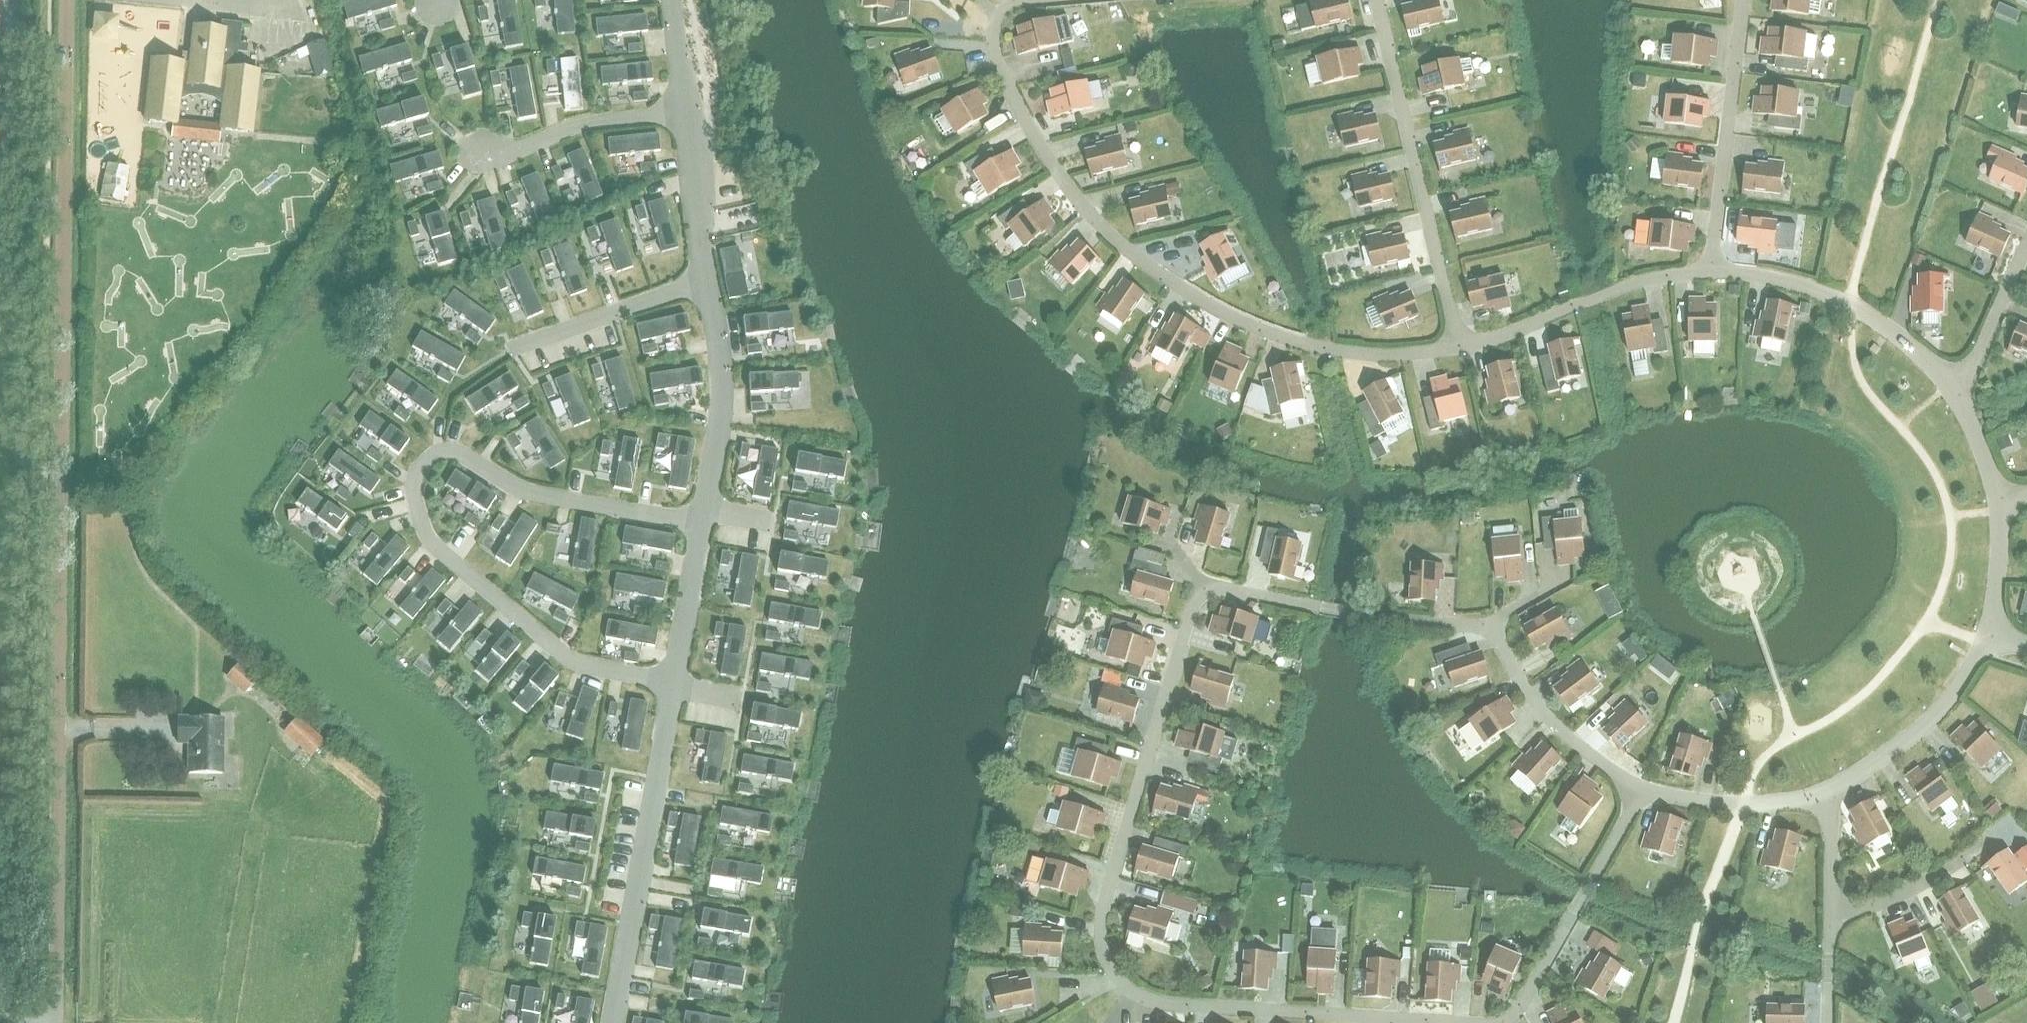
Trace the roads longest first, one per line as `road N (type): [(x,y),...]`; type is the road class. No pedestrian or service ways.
road 1 (unclassified): [(54,1021),(64,0)]

